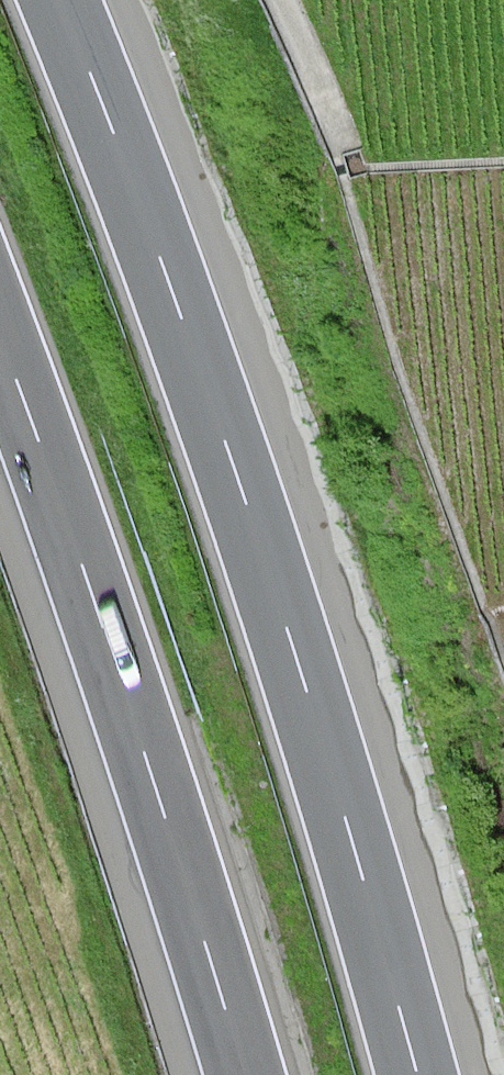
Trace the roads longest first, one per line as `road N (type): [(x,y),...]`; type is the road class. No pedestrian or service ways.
road 1 (motorway): [(419,1074),(254,526),(62,0)]
road 2 (motorway): [(0,330),(142,737),(247,1074)]
road 3 (track): [(277,0),(351,138)]

